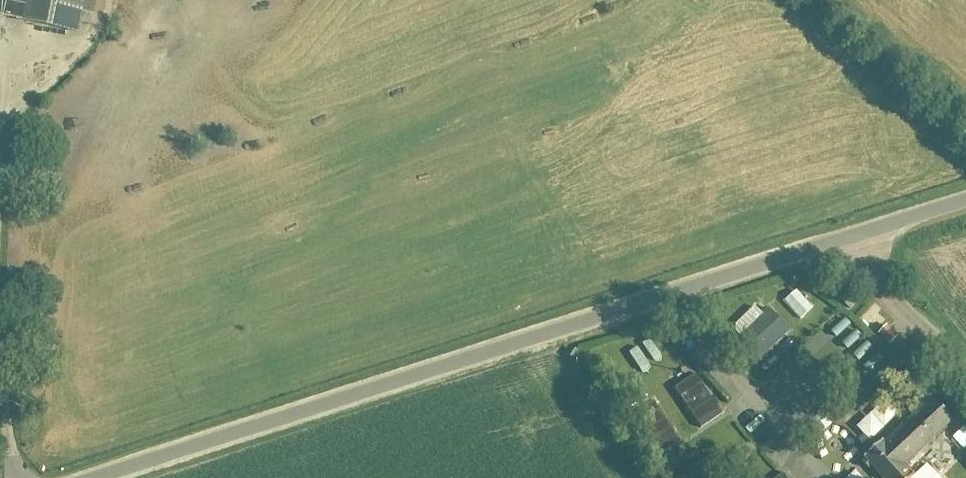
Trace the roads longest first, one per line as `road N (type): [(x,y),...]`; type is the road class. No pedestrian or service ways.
road 1 (residential): [(69,477),(844,233)]
road 2 (residential): [(965,385),(844,233)]
road 3 (residential): [(844,233),(965,196)]

